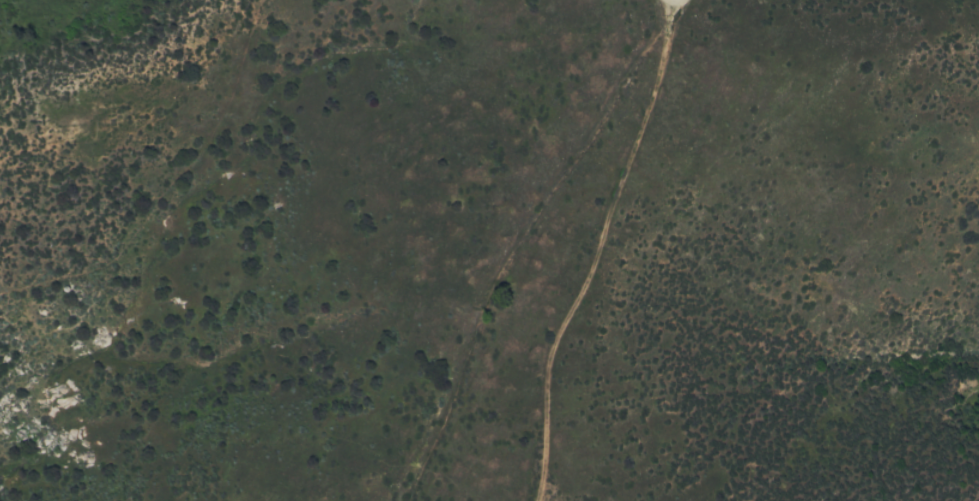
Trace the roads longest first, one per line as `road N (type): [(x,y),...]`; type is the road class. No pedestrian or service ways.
road 1 (track): [(679,0),(502,267),(404,500)]
road 2 (track): [(666,20),(660,65),(597,249),(548,350),(535,500)]

